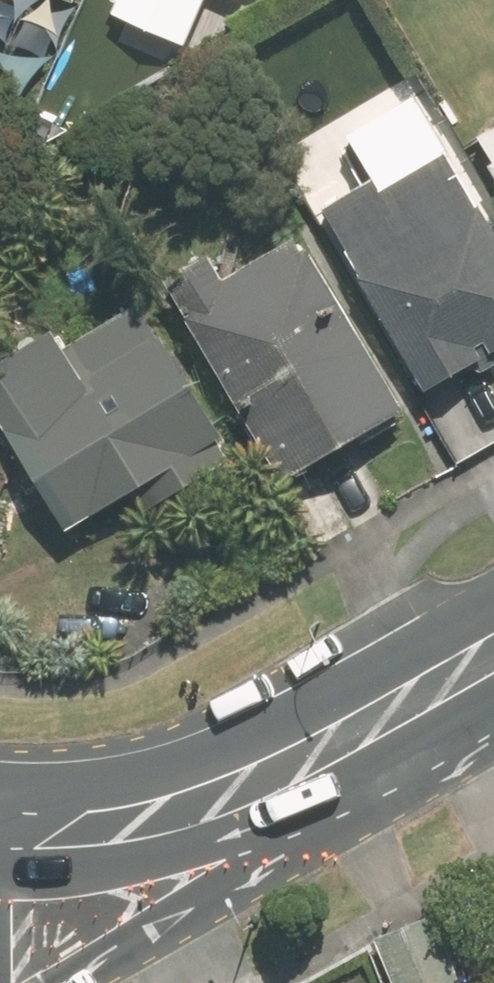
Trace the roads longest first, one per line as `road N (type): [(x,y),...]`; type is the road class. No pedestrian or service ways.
road 1 (secondary): [(380,715),(327,812),(68,982)]
road 2 (secondary): [(380,715),(219,802),(146,822),(0,834)]
road 3 (secondary): [(493,653),(380,715)]

